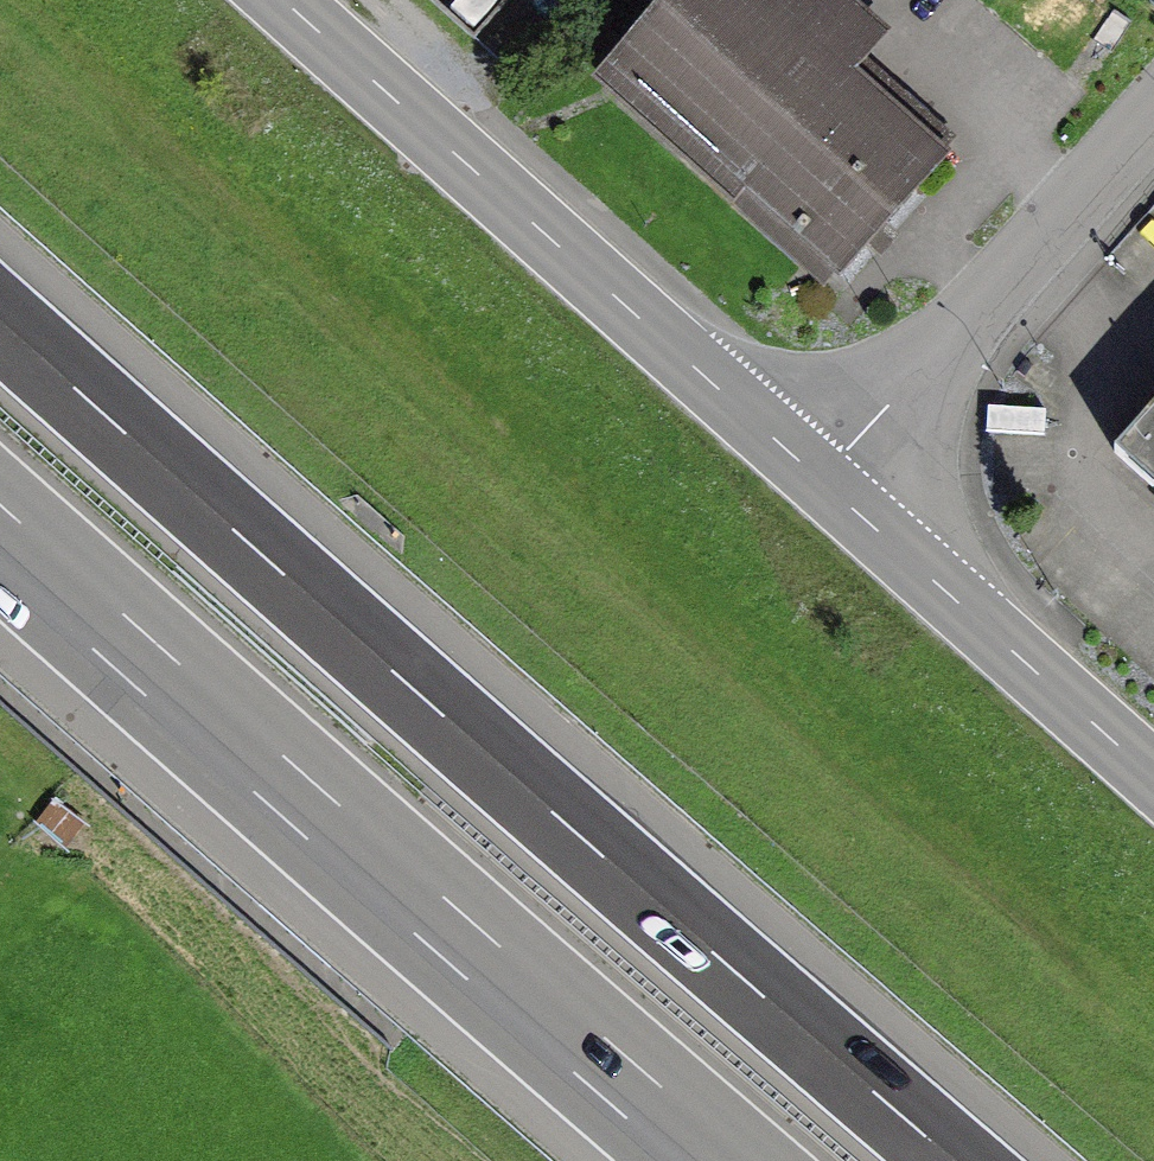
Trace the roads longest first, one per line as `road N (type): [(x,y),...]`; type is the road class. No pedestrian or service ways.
road 1 (motorway): [(959,1160),(0,318)]
road 2 (motorway): [(0,536),(712,1160)]
road 3 (primary): [(281,0),(821,481)]
road 4 (residential): [(821,481),(1153,111)]
road 5 (primary): [(821,481),(1153,778)]

